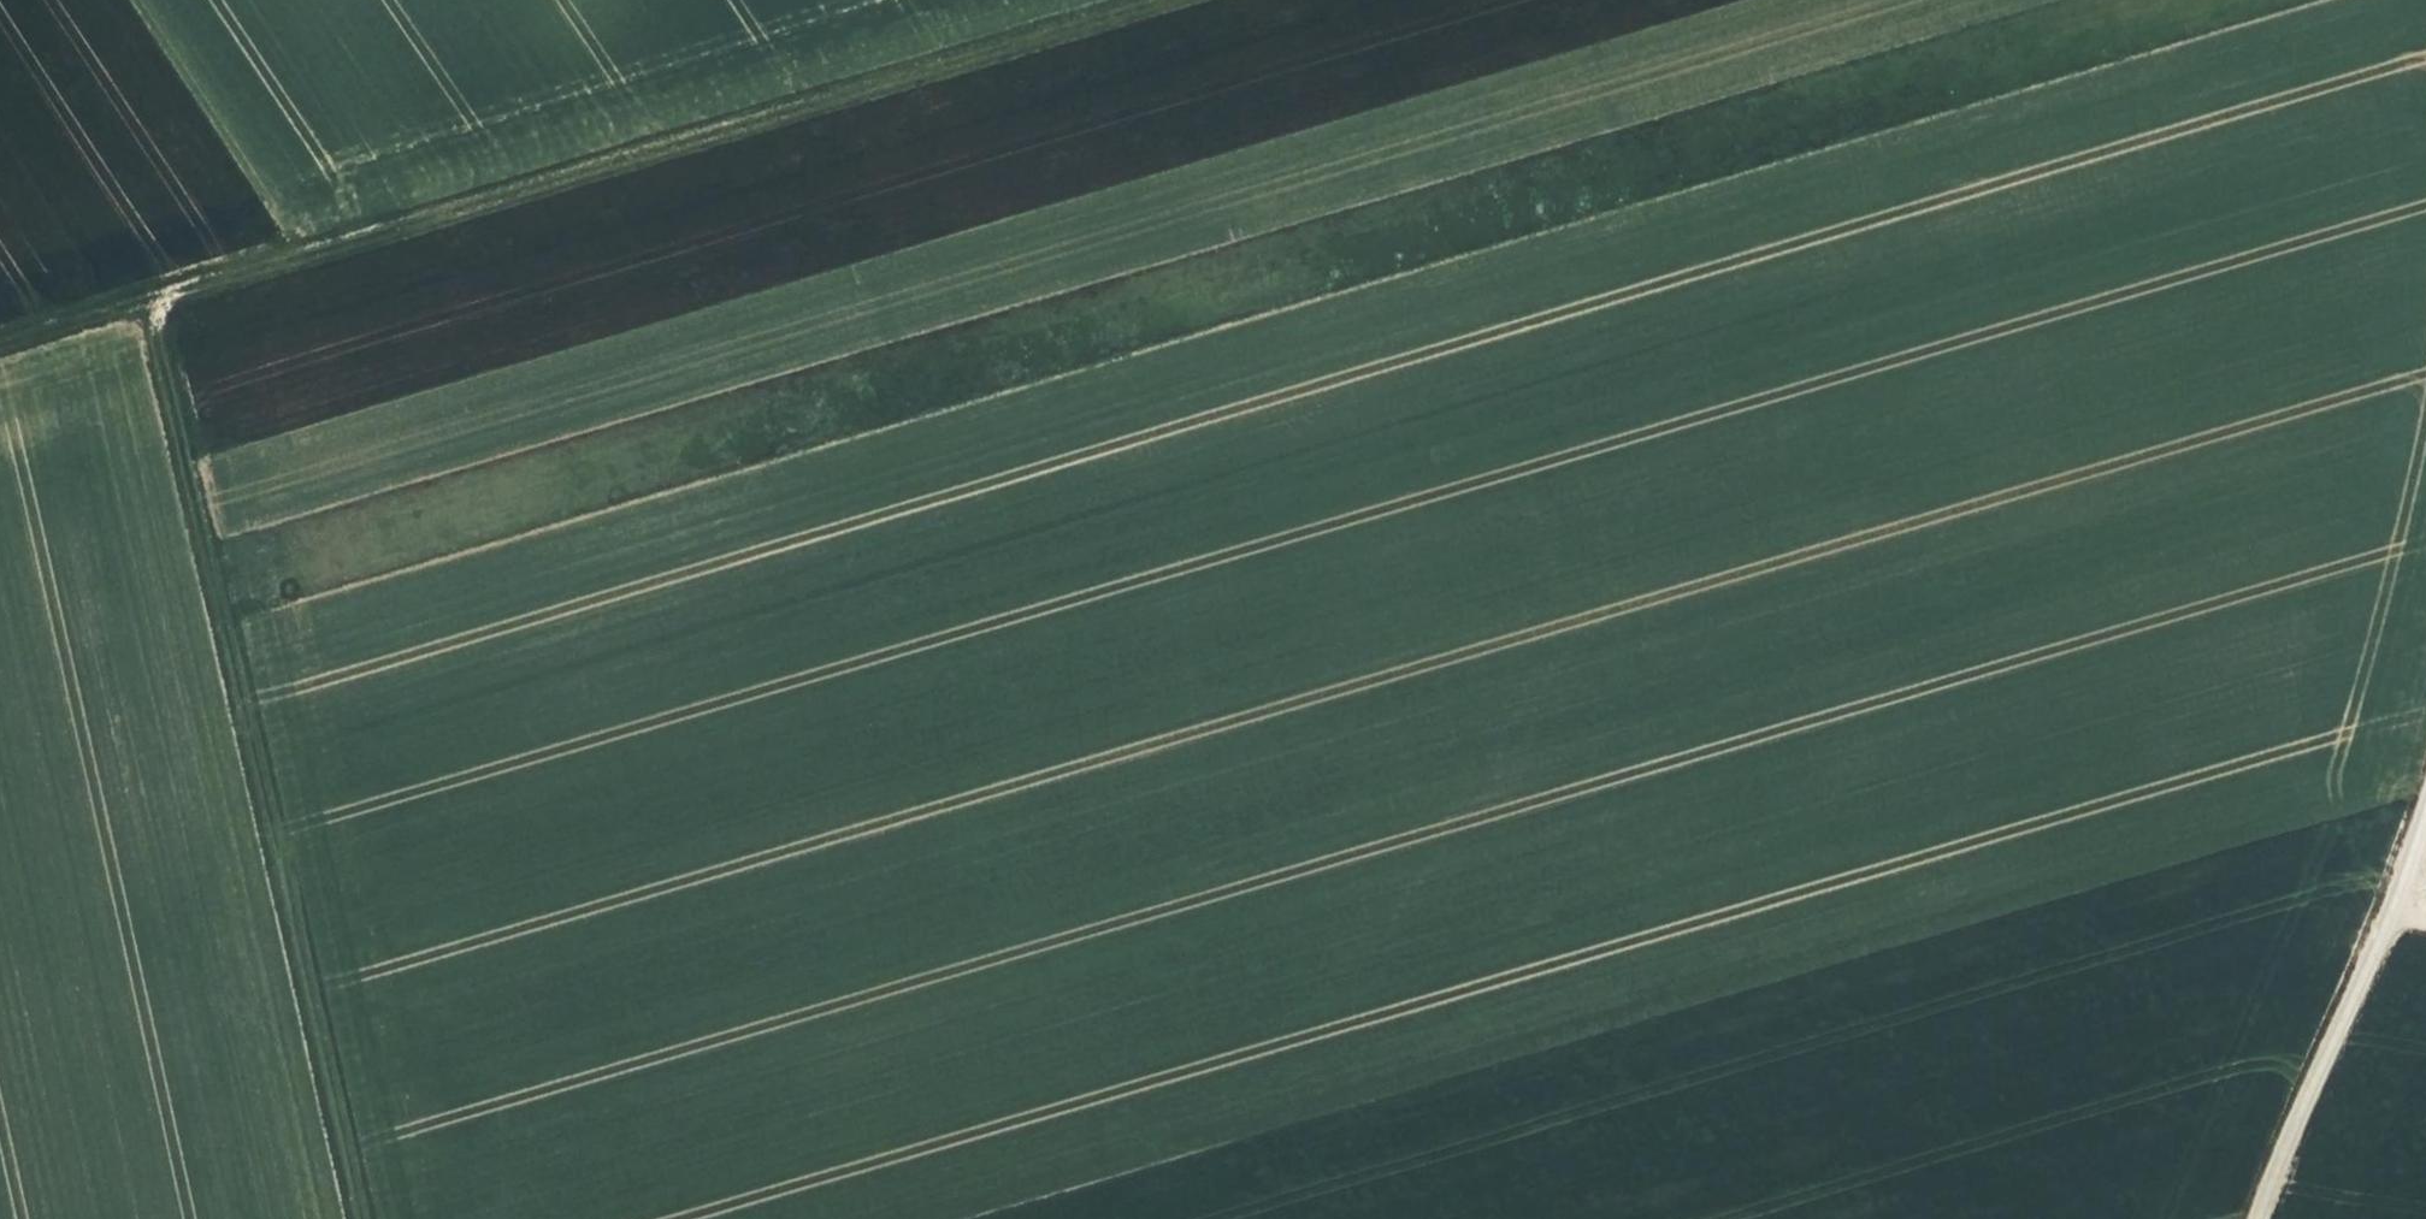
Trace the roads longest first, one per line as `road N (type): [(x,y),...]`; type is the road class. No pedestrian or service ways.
road 1 (track): [(0,333),(1134,0)]
road 2 (track): [(158,285),(364,1218)]
road 3 (unclassified): [(2425,800),(2398,902),(2300,1097),(2259,1218)]

